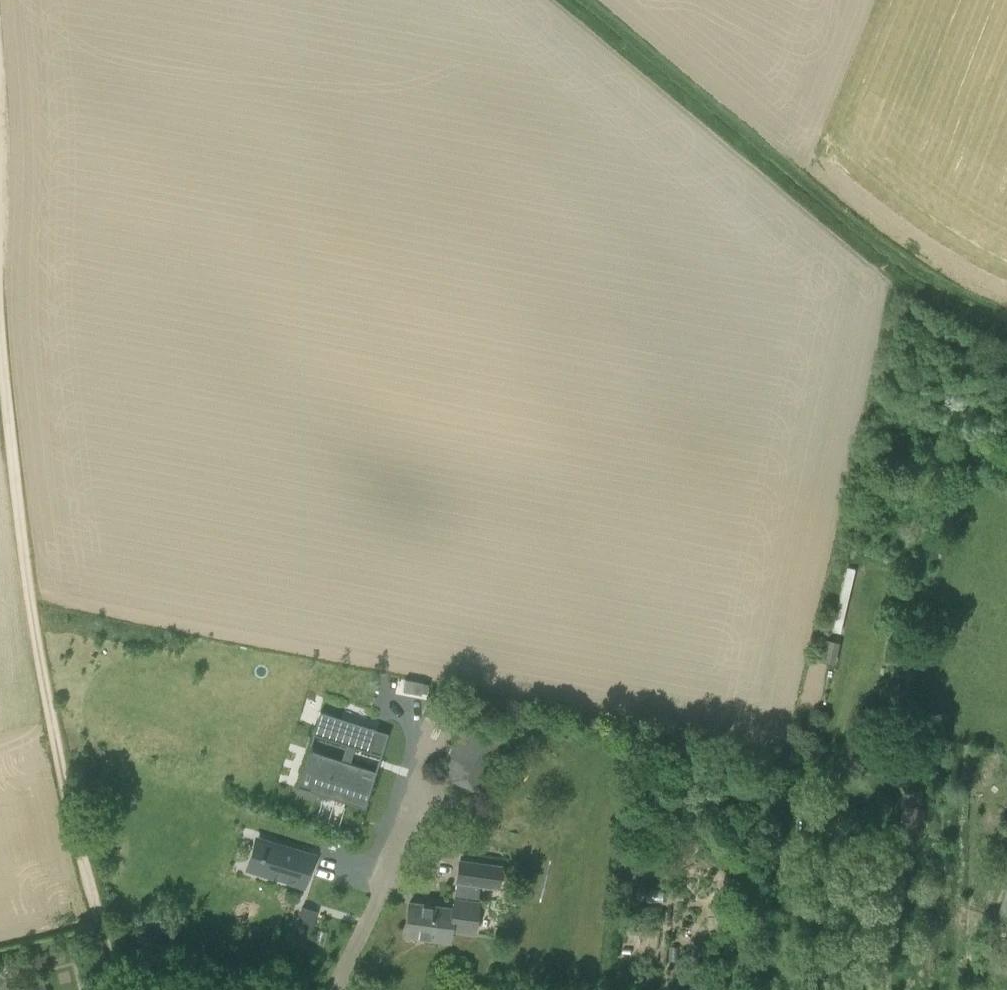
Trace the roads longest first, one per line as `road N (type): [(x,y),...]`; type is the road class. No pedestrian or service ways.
road 1 (track): [(122,989),(59,790),(33,671),(0,434)]

